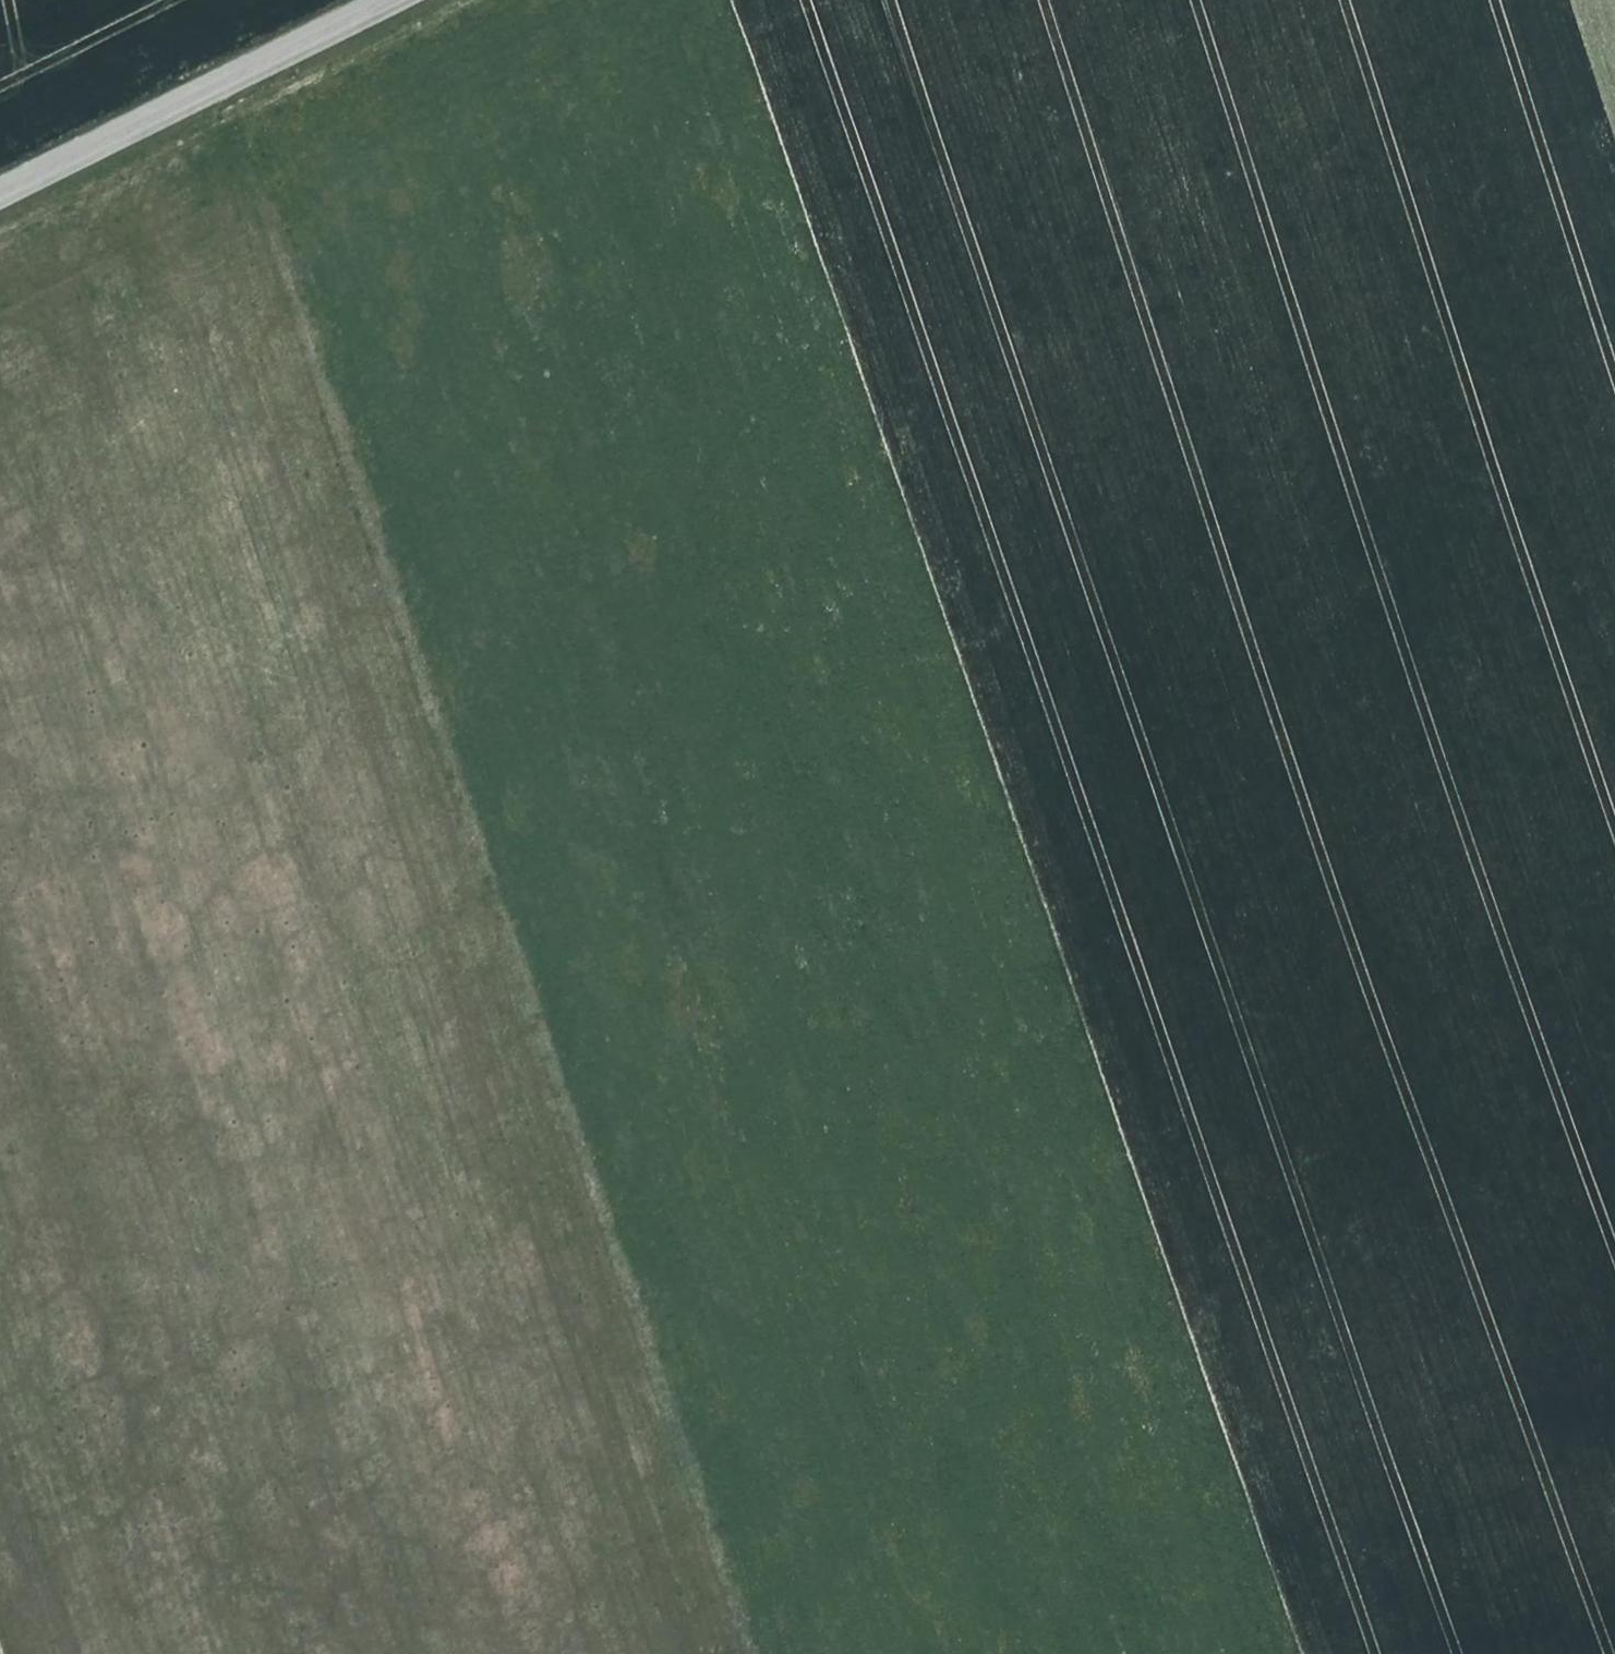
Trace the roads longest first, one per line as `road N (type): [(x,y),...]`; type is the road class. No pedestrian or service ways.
road 1 (track): [(0,229),(464,0)]
road 2 (unclassified): [(0,185),(384,0)]

